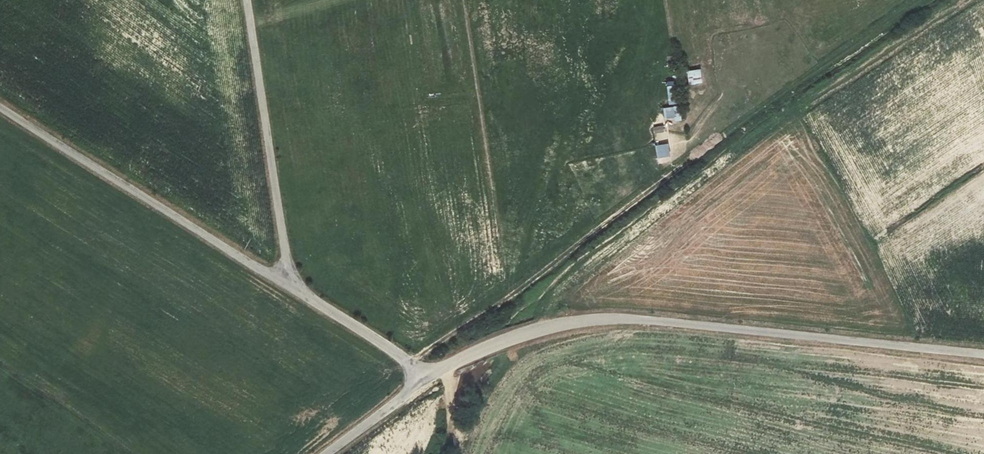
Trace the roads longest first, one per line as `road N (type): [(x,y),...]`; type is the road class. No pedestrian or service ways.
road 1 (track): [(920,0),(410,364)]
road 2 (unclassified): [(983,354),(606,318),(540,330),(428,376)]
road 3 (unclassified): [(290,287),(0,107)]
road 4 (unclassified): [(247,0),(290,287)]
road 5 (unclassified): [(290,287),(428,376)]
road 6 (unclassified): [(428,376),(325,453)]

